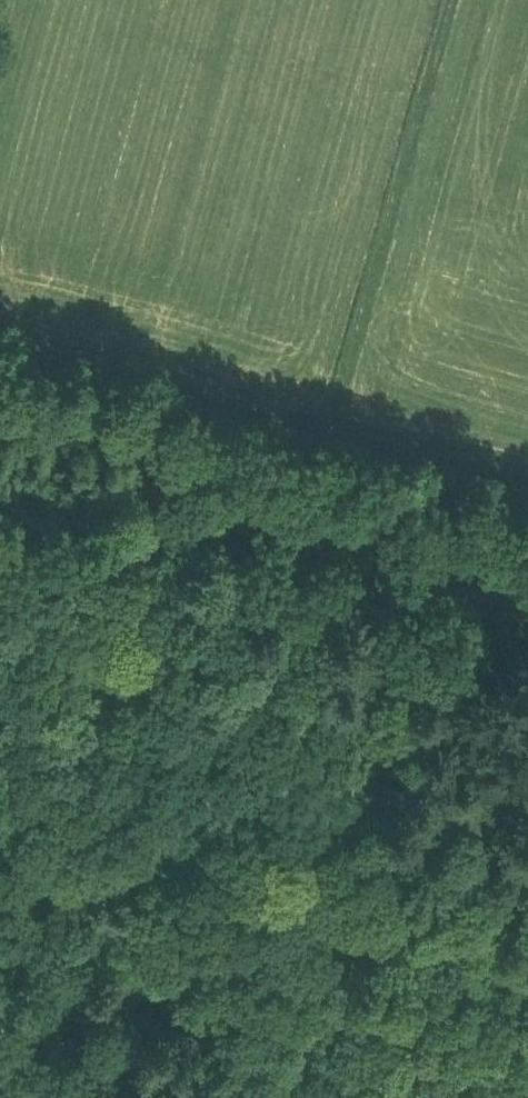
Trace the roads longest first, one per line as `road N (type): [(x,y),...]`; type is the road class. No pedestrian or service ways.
road 1 (track): [(177,377),(78,756),(61,923),(65,1097)]
road 2 (track): [(0,539),(527,693)]
road 3 (track): [(0,327),(527,476)]

